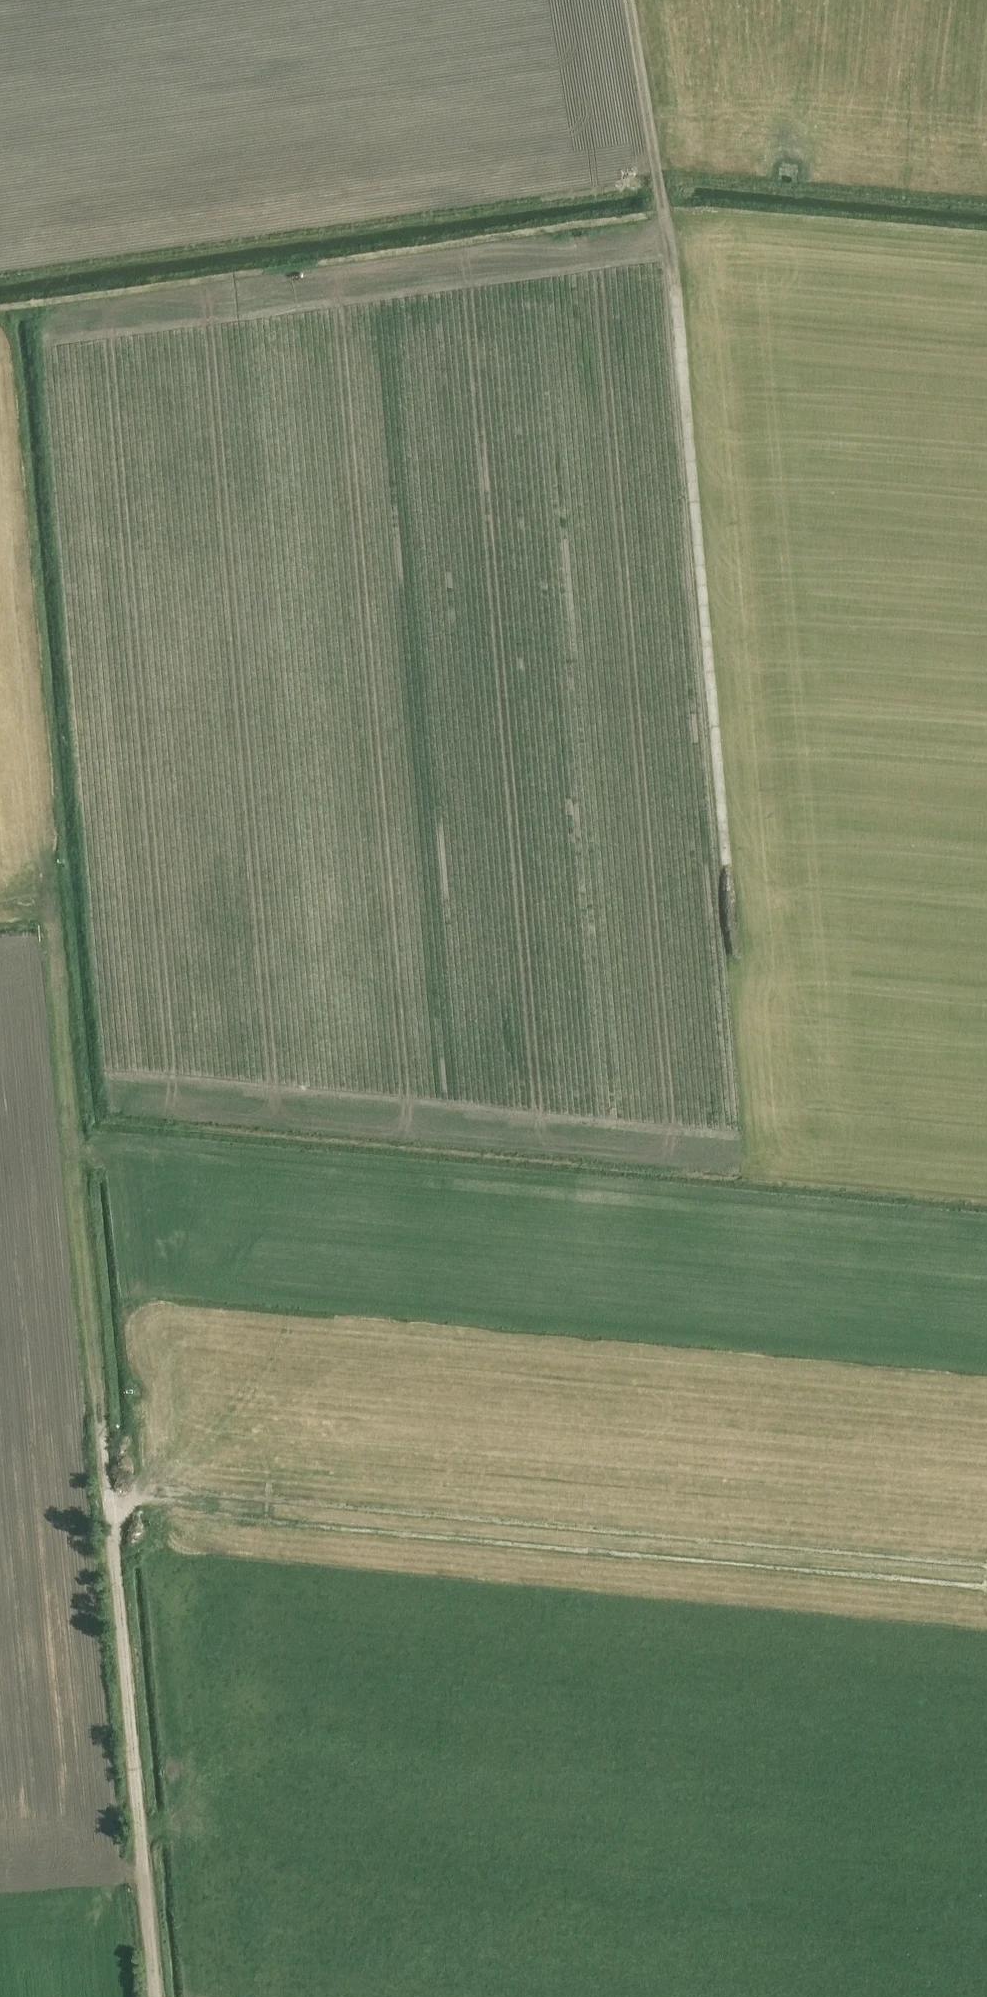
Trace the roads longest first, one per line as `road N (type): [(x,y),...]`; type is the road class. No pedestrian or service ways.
road 1 (track): [(629,0),(661,202),(734,919)]
road 2 (track): [(157,1996),(109,1472)]

